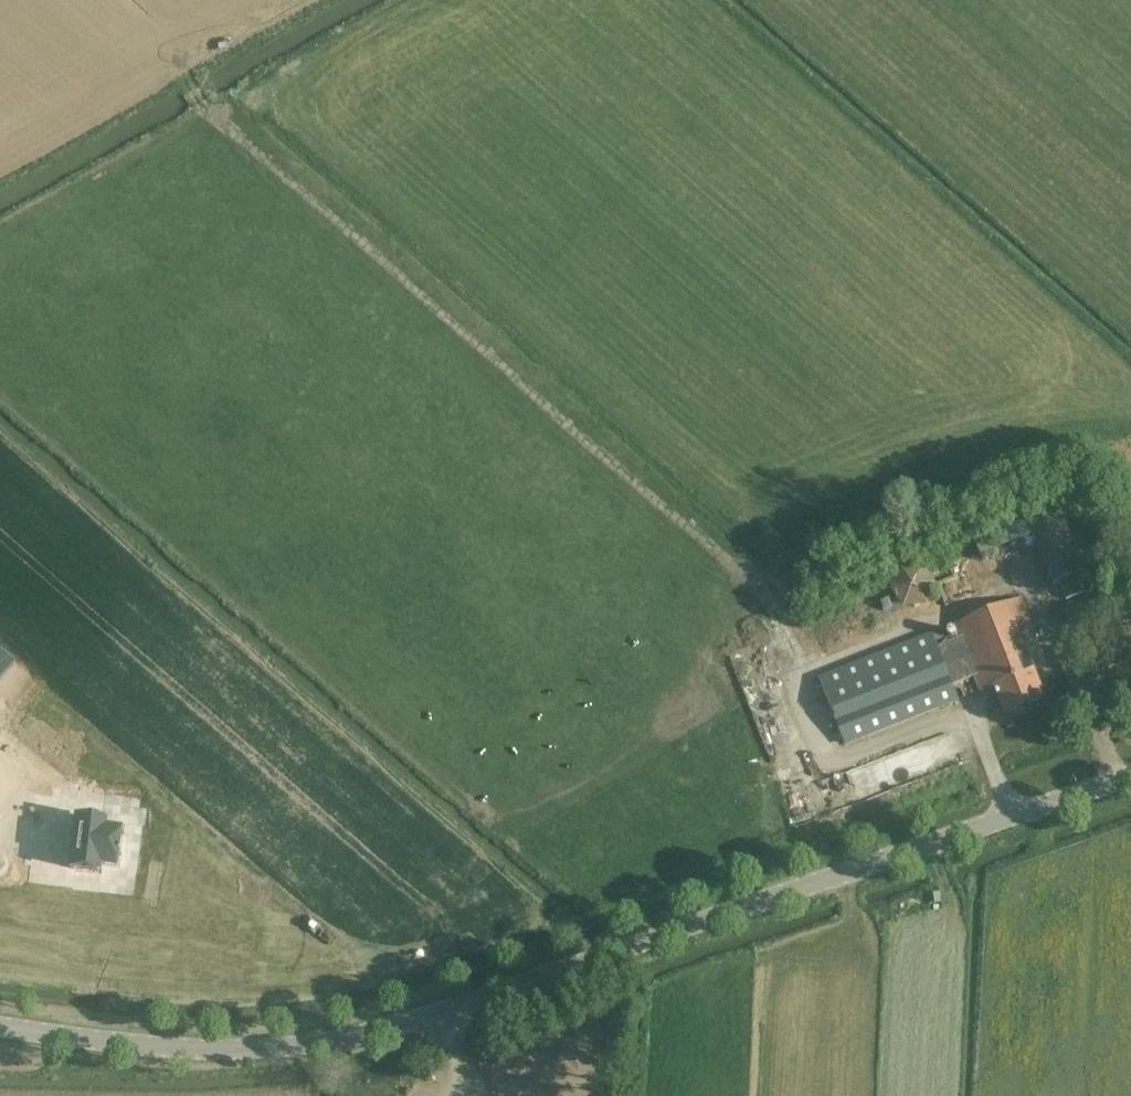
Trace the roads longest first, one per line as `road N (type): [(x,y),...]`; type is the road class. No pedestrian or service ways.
road 1 (tertiary): [(0,1026),(226,1049),(340,1040),(1130,781)]

